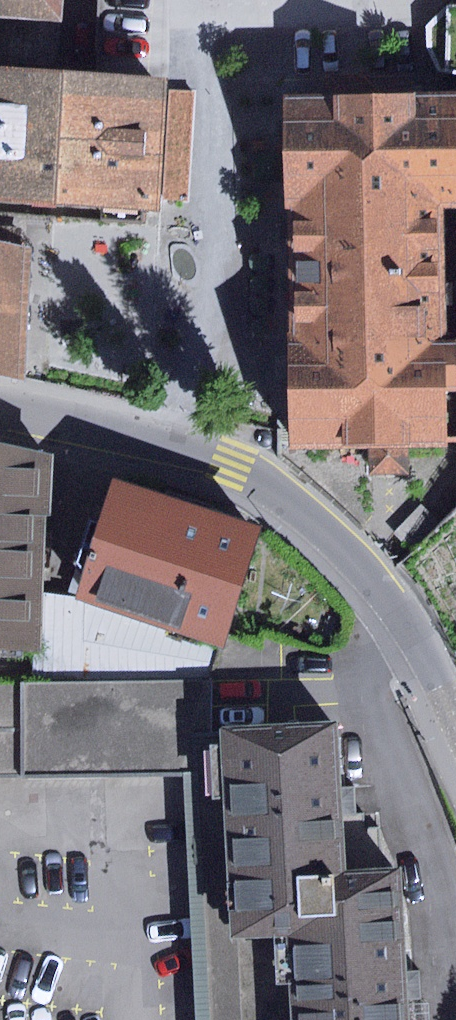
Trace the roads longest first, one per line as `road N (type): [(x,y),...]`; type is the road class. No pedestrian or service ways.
road 1 (residential): [(0,405),(189,448),(268,481),(401,613),(455,725)]

